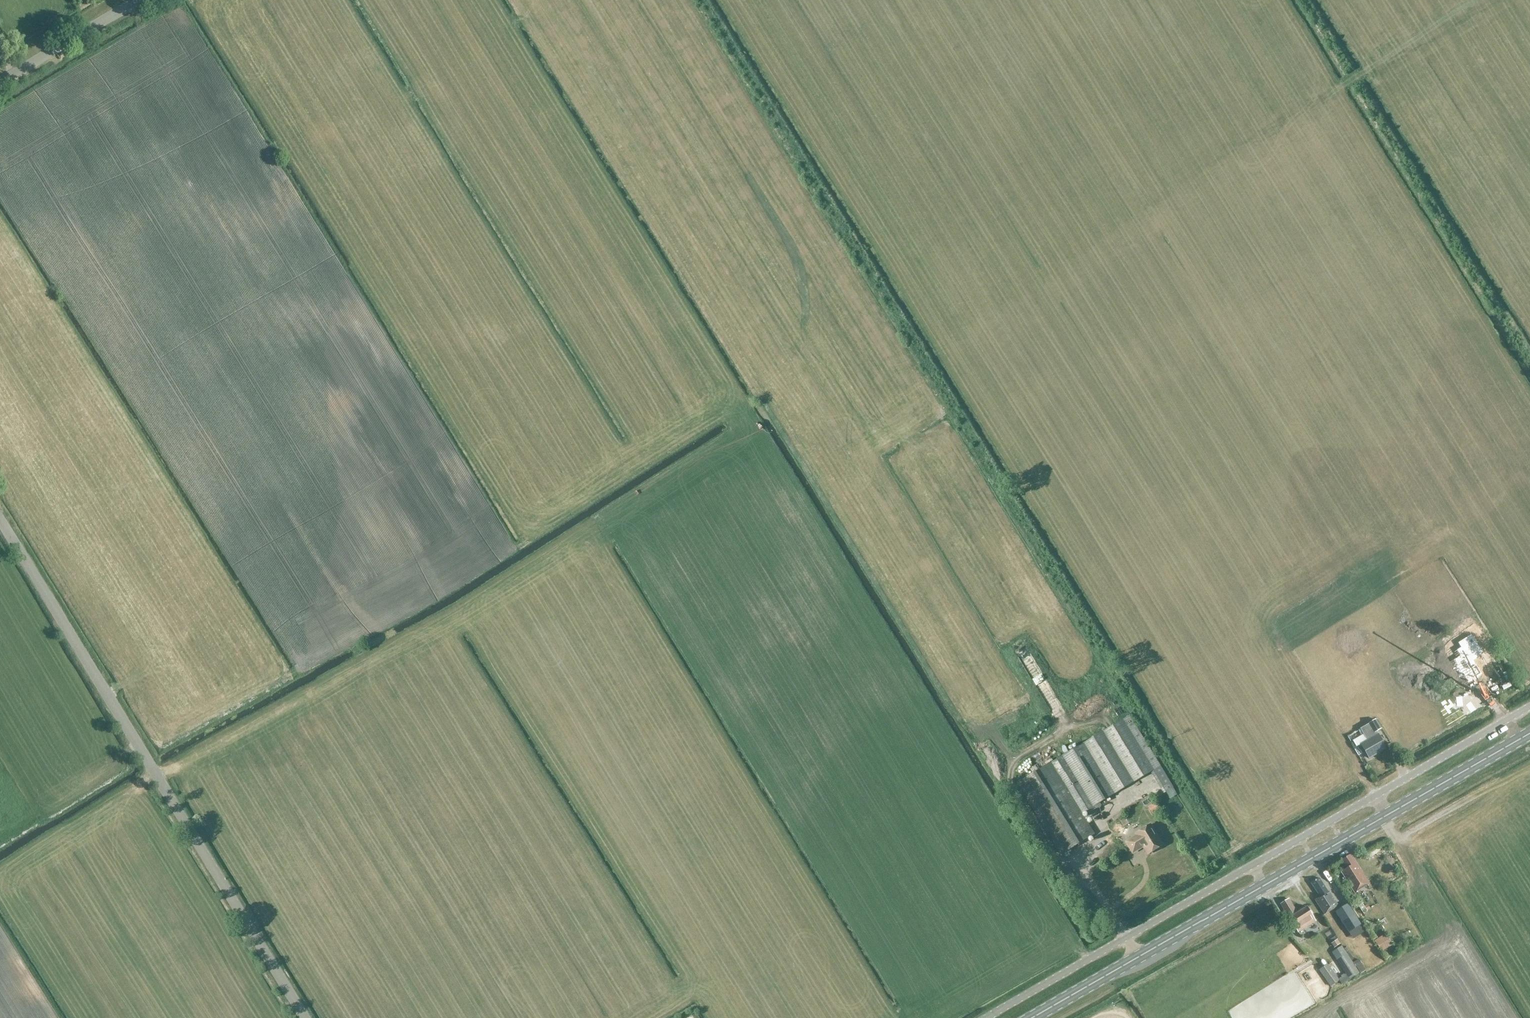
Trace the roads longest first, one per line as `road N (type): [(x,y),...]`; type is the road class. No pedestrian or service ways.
road 1 (tertiary): [(0,521),(311,1017)]
road 2 (unclassified): [(1376,797),(1529,706)]
road 3 (tertiary): [(144,0),(0,86)]
road 4 (primary): [(1387,815),(1529,732)]
road 5 (unclassified): [(987,1017),(1126,937)]
road 6 (primary): [(1138,957),(1264,885)]
road 7 (unclassified): [(1126,937),(1251,866)]
road 8 (unclassified): [(1251,866),(1376,797)]
road 9 (primary): [(1264,885),(1387,815)]
road 10 (primary): [(1031,1017),(1138,957)]

